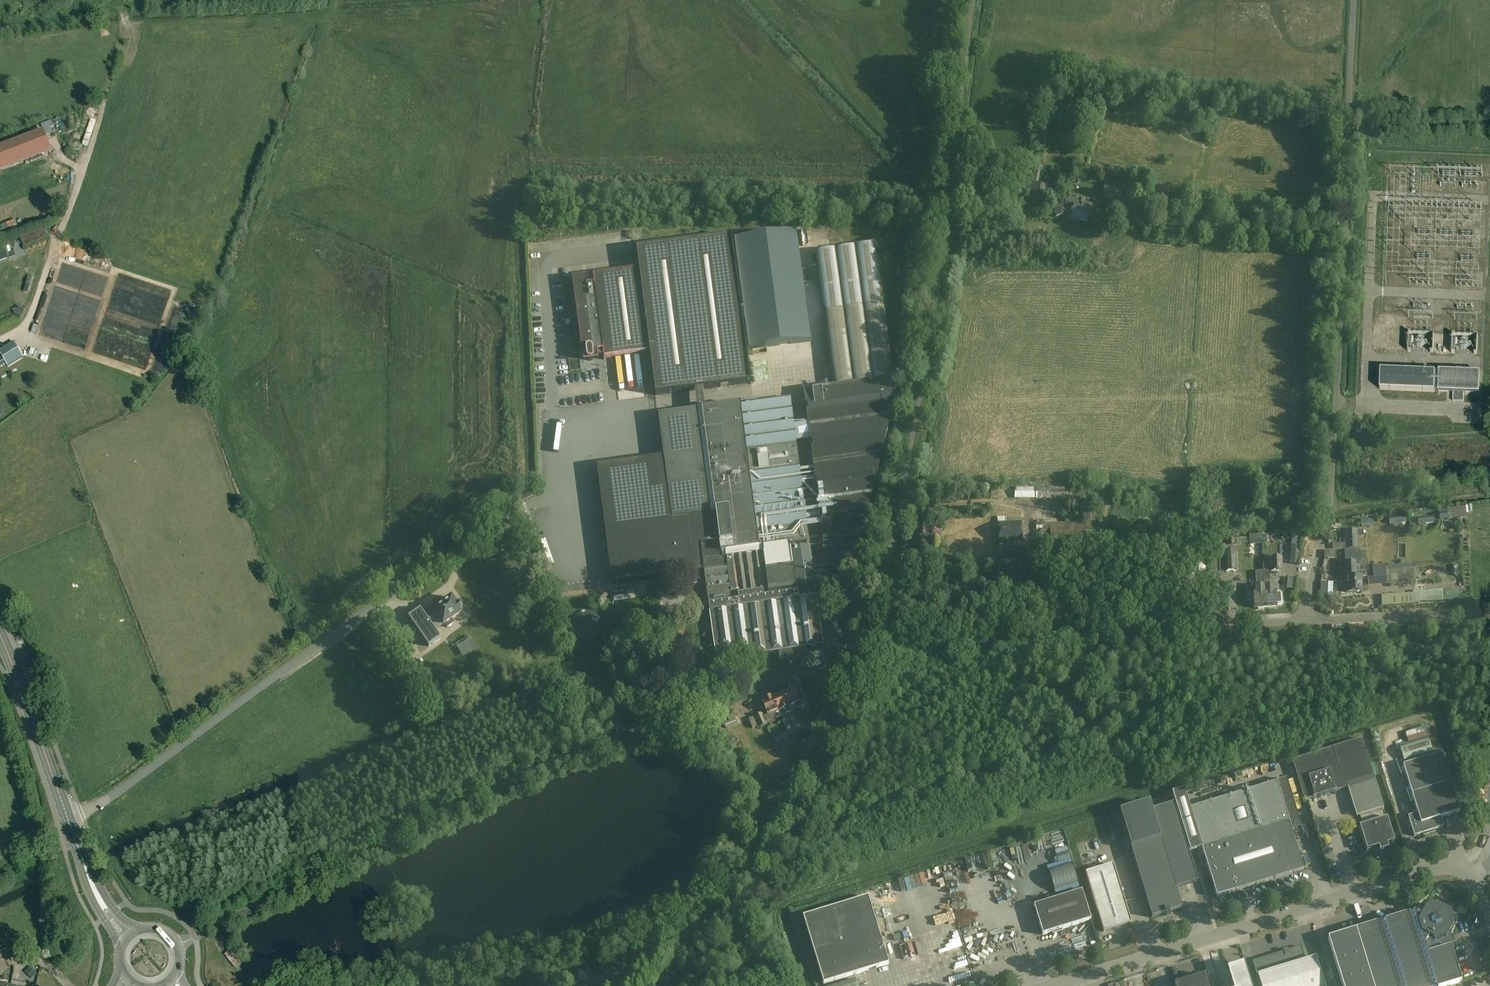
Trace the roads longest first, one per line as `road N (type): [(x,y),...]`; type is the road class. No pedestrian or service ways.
road 1 (unclassified): [(178,944),(561,761),(705,714),(834,651),(1301,621)]
road 2 (unclassified): [(1301,621),(1330,501),(1354,0)]
road 3 (unclassified): [(68,819),(109,798),(519,510)]
road 4 (unclassified): [(1052,985),(1443,865),(1468,874),(1489,912)]
road 5 (track): [(124,12),(32,316),(0,339)]
road 6 (secondary): [(68,819),(0,635)]
road 7 (unclassified): [(1301,621),(1489,611)]
road 8 (track): [(1489,488),(1329,509)]
road 9 (secondary): [(127,938),(92,891),(68,819)]

